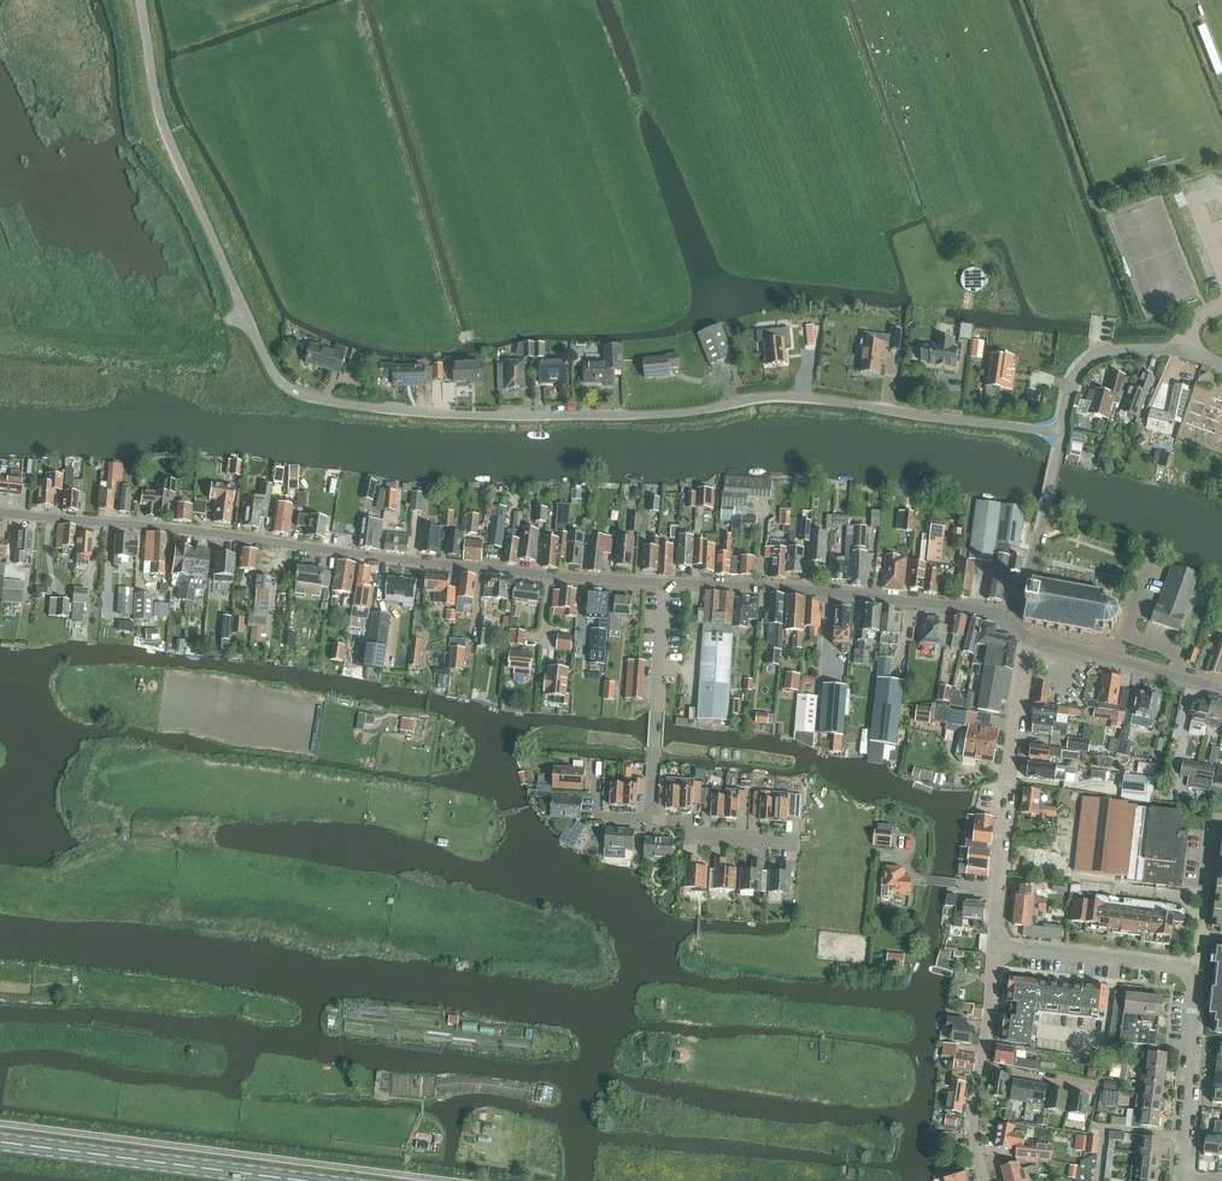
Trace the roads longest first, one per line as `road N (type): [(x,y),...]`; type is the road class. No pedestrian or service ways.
road 1 (residential): [(1062,433),(796,397),(670,414),(507,416),(357,405),(289,388)]
road 2 (tertiary): [(664,583),(0,512)]
road 3 (unclassified): [(289,388),(269,365),(171,148),(141,0)]
road 4 (tertiary): [(1009,616),(840,592),(664,583)]
road 5 (primary): [(313,1180),(0,1141)]
road 6 (residential): [(995,948),(1031,638)]
road 7 (residential): [(653,819),(664,583)]
road 8 (residential): [(1221,366),(1182,351),(1098,354),(1076,377),(1062,433)]
road 9 (residential): [(1184,1180),(1196,970)]
road 10 (residential): [(1196,970),(995,948)]
road 11 (tertiary): [(1221,686),(1031,638)]
road 12 (unclassified): [(1009,616),(1039,539),(1062,433)]
road 13 (residential): [(795,843),(688,836),(689,821),(653,819)]

